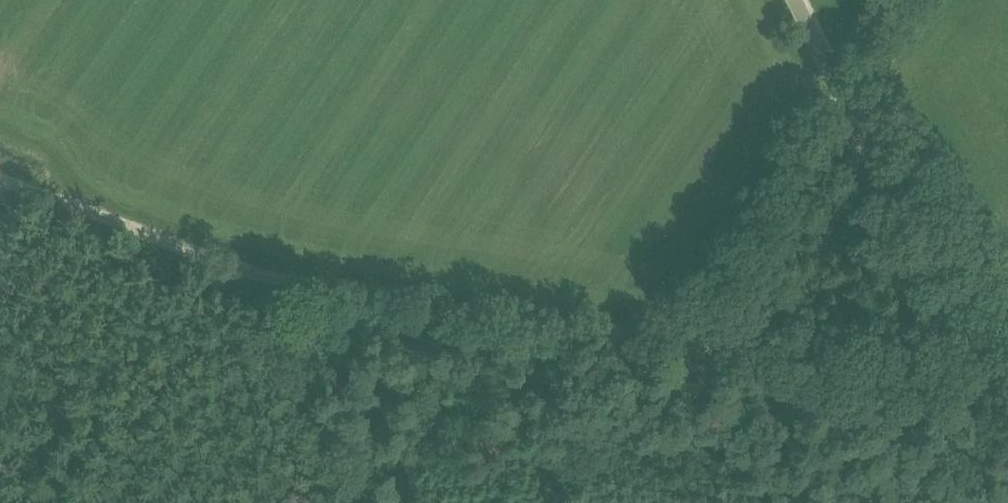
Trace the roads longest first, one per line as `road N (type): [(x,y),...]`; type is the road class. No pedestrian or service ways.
road 1 (track): [(962,343),(689,326),(213,263),(0,186)]
road 2 (tertiary): [(1007,433),(799,0)]

